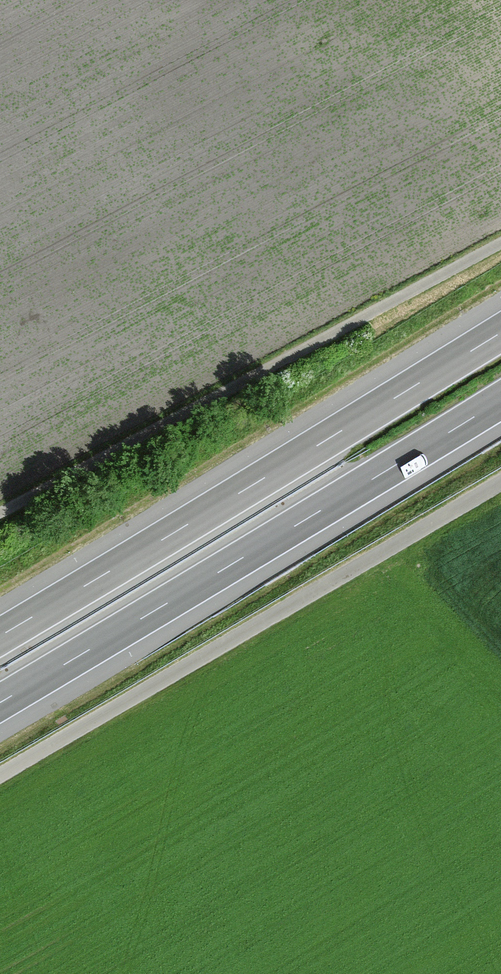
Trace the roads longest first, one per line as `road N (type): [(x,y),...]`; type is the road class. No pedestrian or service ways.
road 1 (motorway): [(500,332),(0,636)]
road 2 (motorway): [(0,703),(500,400)]
road 3 (unclassified): [(0,775),(500,483)]
road 4 (track): [(500,243),(0,513)]

